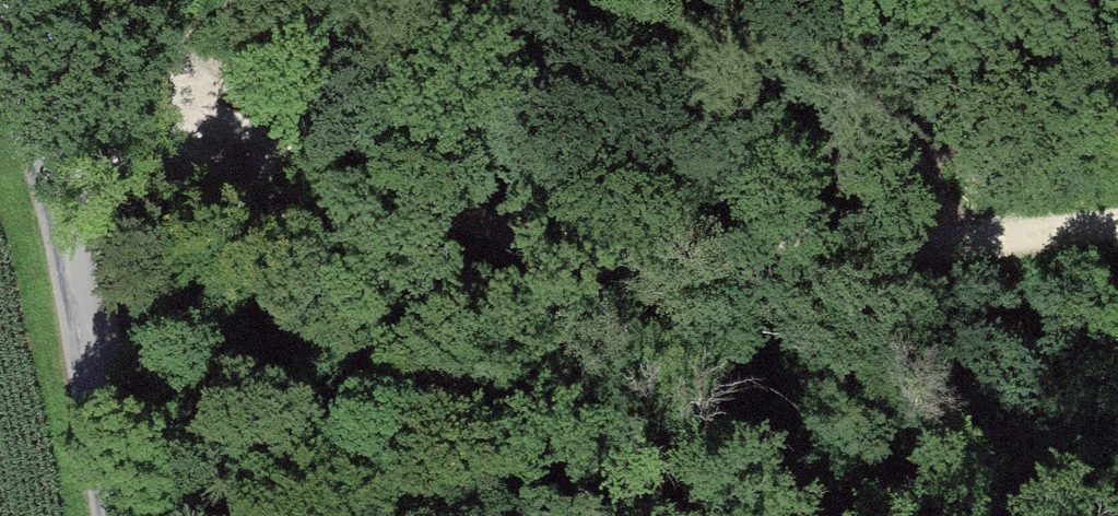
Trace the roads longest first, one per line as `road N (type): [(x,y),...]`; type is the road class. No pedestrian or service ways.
road 1 (track): [(1117,222),(603,277),(388,228)]
road 2 (tertiary): [(0,55),(58,207),(113,515)]
road 3 (track): [(388,228),(156,175),(58,207)]
road 4 (track): [(870,250),(950,0)]
road 5 (track): [(156,175),(0,35)]

